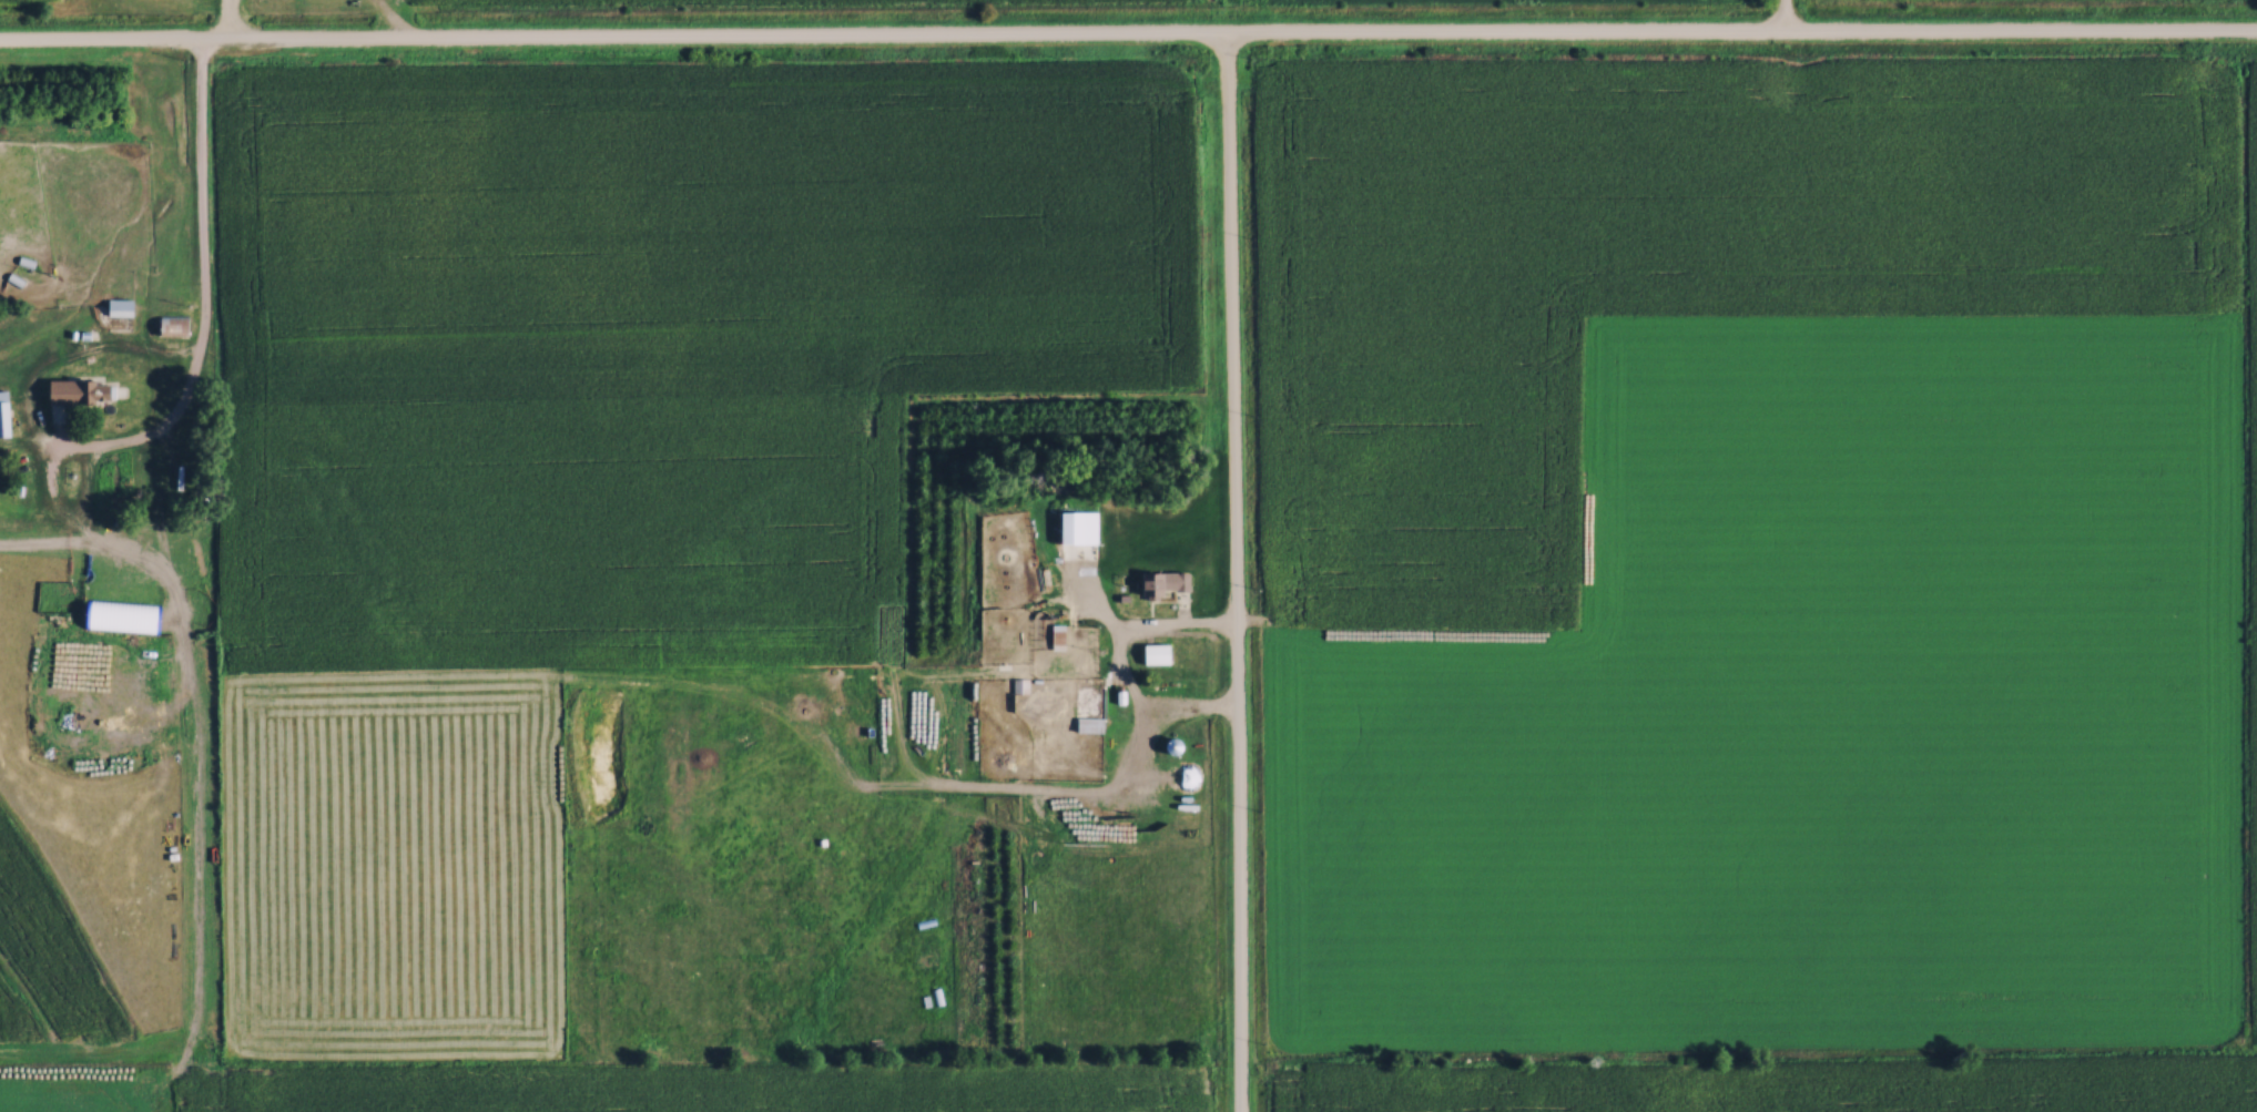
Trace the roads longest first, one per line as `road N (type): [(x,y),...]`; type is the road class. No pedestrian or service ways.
road 1 (residential): [(2256,34),(0,44)]
road 2 (residential): [(1239,1111),(1224,37)]

